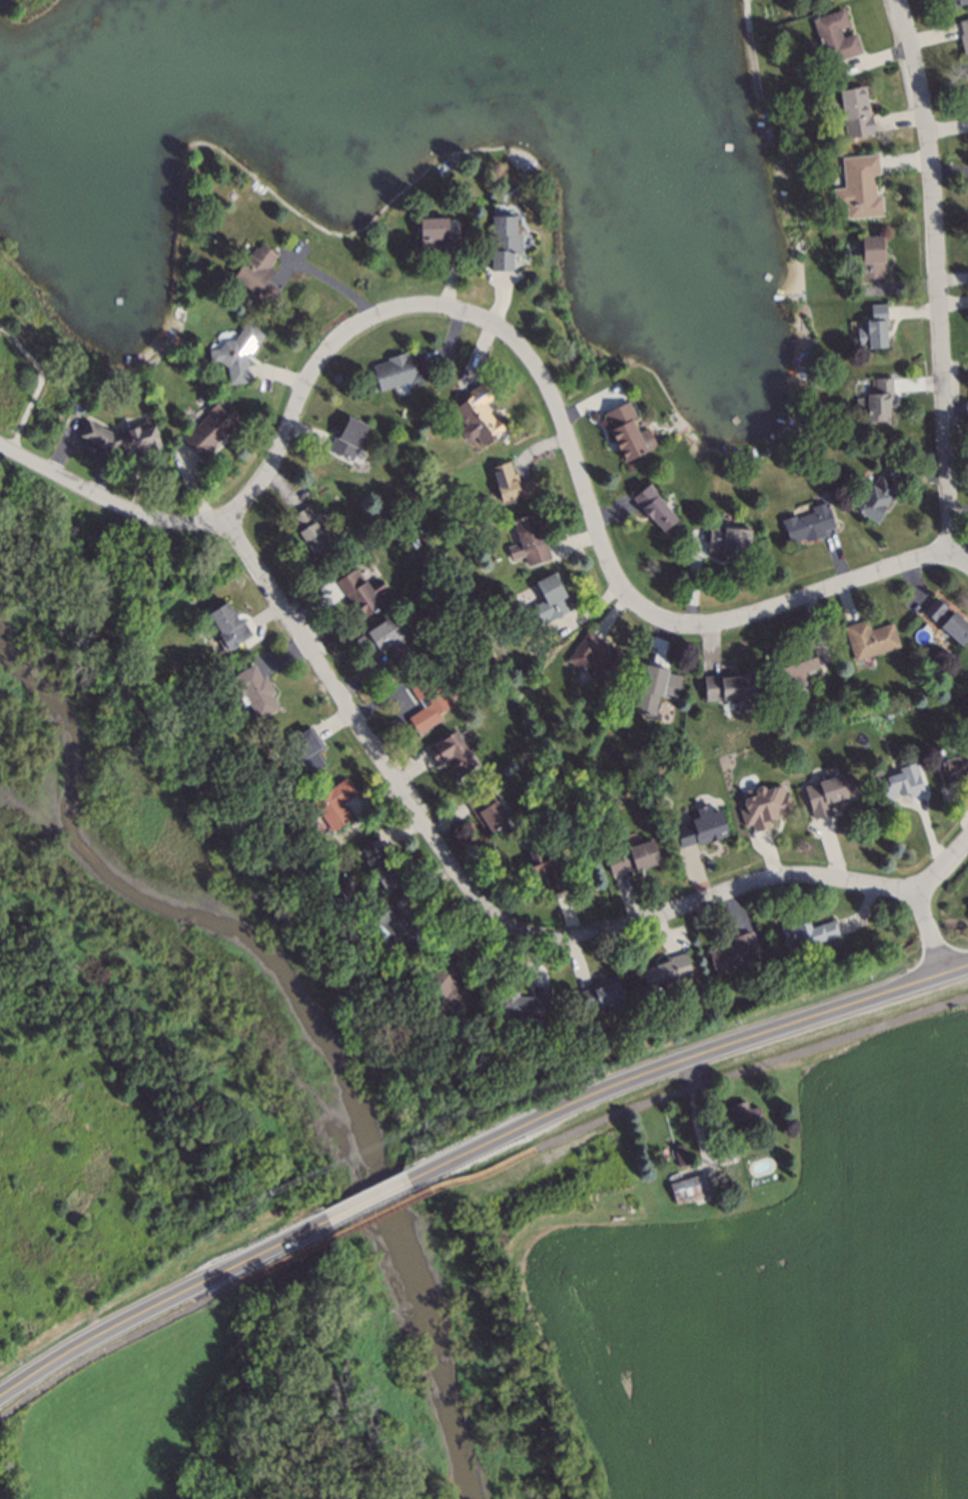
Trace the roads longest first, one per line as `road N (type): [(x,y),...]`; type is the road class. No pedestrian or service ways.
road 1 (residential): [(898,0),(932,146),(950,550),(967,563)]
road 2 (tertiary): [(434,1168),(589,1096),(967,963)]
road 3 (residential): [(500,924),(468,891),(224,519)]
road 4 (residential): [(224,519),(276,459),(309,374),(360,323),(399,305),(434,304),(502,328),(532,359)]
road 5 (residential): [(500,924),(540,936),(584,935),(751,881),(806,874),(918,891)]
road 6 (tertiary): [(0,1404),(112,1328),(320,1222)]
road 7 (residential): [(950,550),(725,625),(657,619)]
road 8 (residential): [(657,619),(627,594),(610,565),(551,392),(532,359)]
road 9 (residential): [(224,519),(153,519),(0,446)]
road 10 (tertiary): [(320,1222),(434,1168)]

